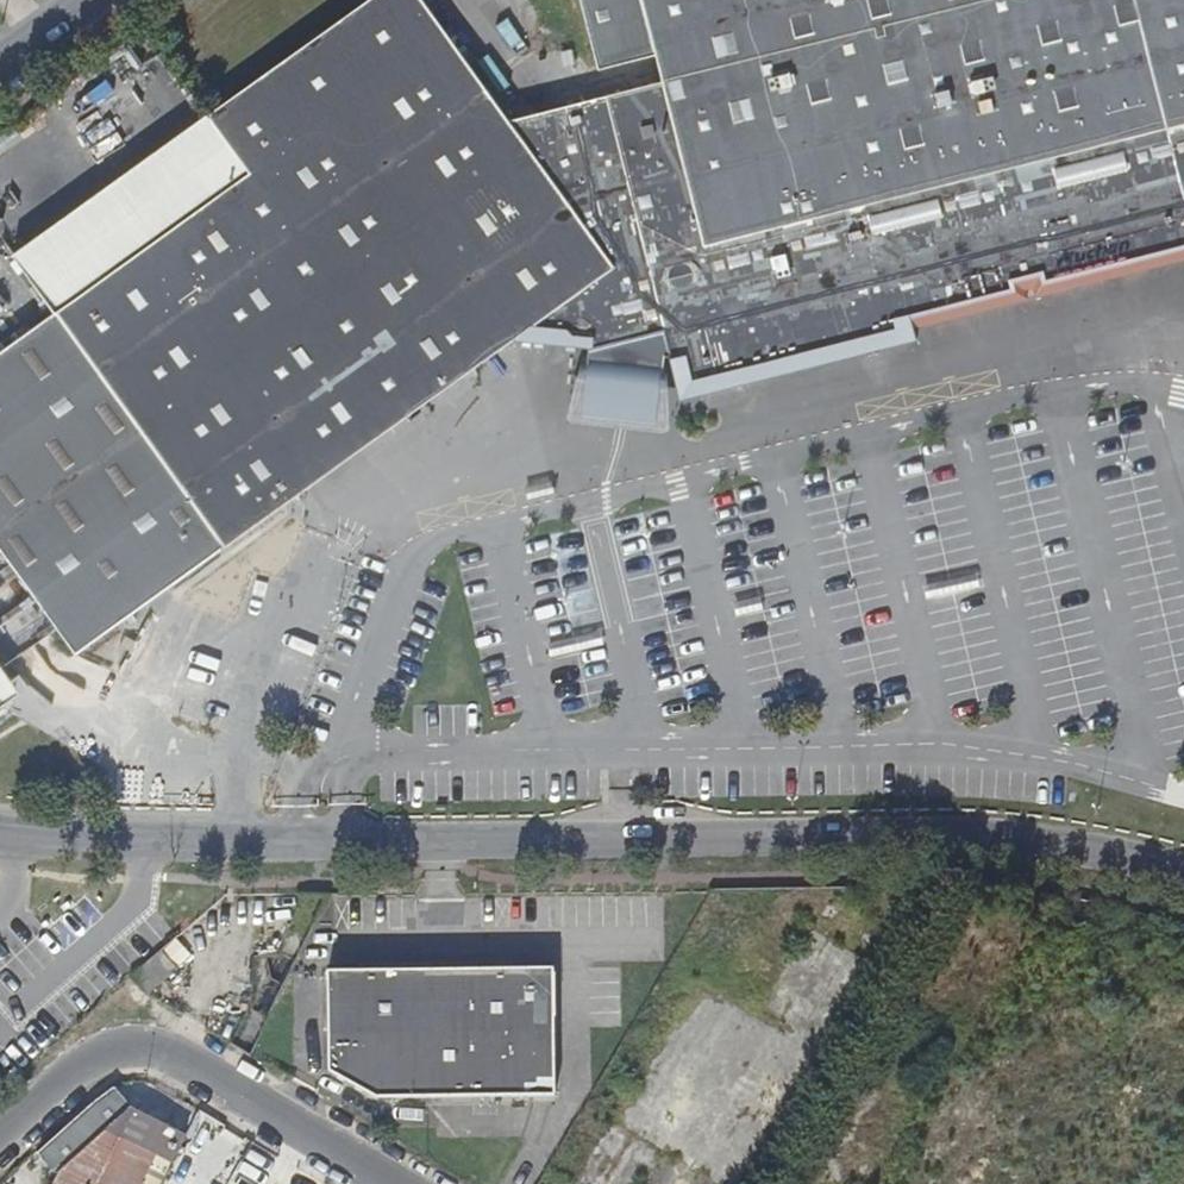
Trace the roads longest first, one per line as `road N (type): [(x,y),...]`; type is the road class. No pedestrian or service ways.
road 1 (unclassified): [(1183,878),(1003,834),(584,830),(0,856)]
road 2 (residential): [(396,1183),(173,1045),(86,1064),(0,1140)]

